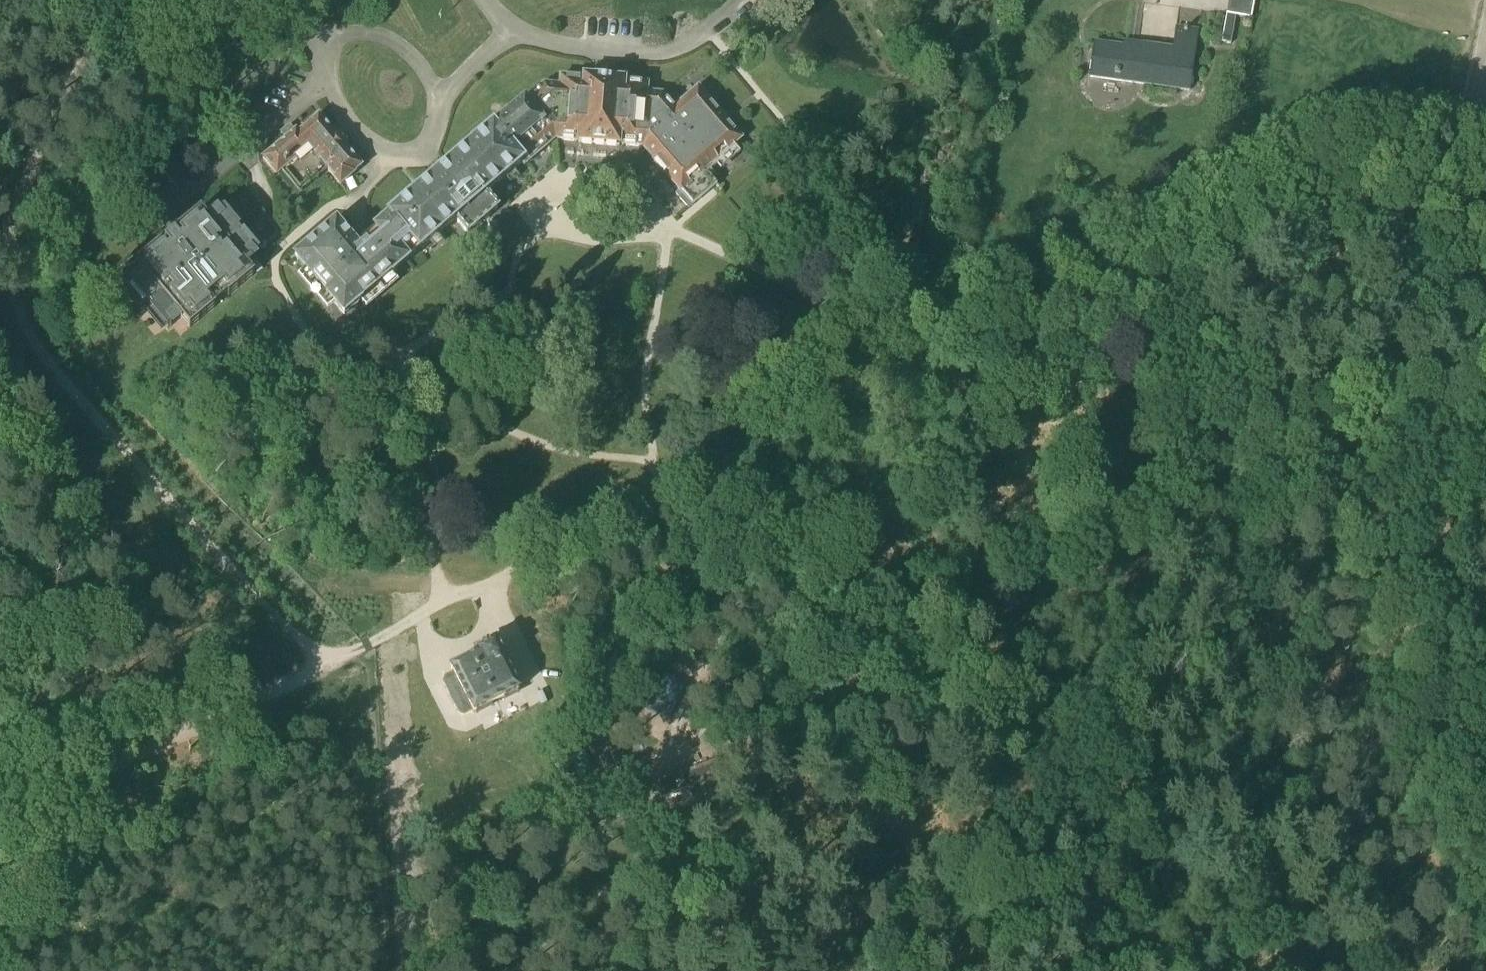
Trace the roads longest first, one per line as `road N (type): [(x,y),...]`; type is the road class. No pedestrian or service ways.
road 1 (track): [(0,821),(1266,202),(1386,177),(1485,190)]
road 2 (track): [(1150,479),(1161,574),(1144,656),(1092,744),(1004,811),(968,762),(931,584),(930,524),(951,471),(1064,329),(1070,299),(1101,308),(1242,304),(1322,312),(1485,368)]
road 3 (track): [(653,465),(648,350),(664,240),(675,229),(909,340),(935,367),(1073,442),(1155,469),(1145,484),(1060,539),(931,584)]
road 4 (unclassified): [(108,26),(61,96),(23,183),(11,260),(22,321),(60,381),(283,627),(310,648),(343,654)]
road 5 (track): [(383,152),(357,197),(330,208),(274,264),(282,297),(309,339),(347,365),(397,357),(495,304),(558,196),(577,186)]
road 6 (track): [(1249,423),(1362,580),(1485,885)]
road 7 (track): [(445,606),(434,555),(435,466),(415,406),(451,407),(576,454),(653,465),(663,497)]
road 8 (track): [(1485,372),(1344,389),(1155,469)]
road 9 (track): [(347,653),(392,705),(399,970)]
road 10 (track): [(0,683),(233,573)]
road 11 (track): [(1161,970),(1004,811)]
road 12 (track): [(0,37),(82,61),(0,92)]

